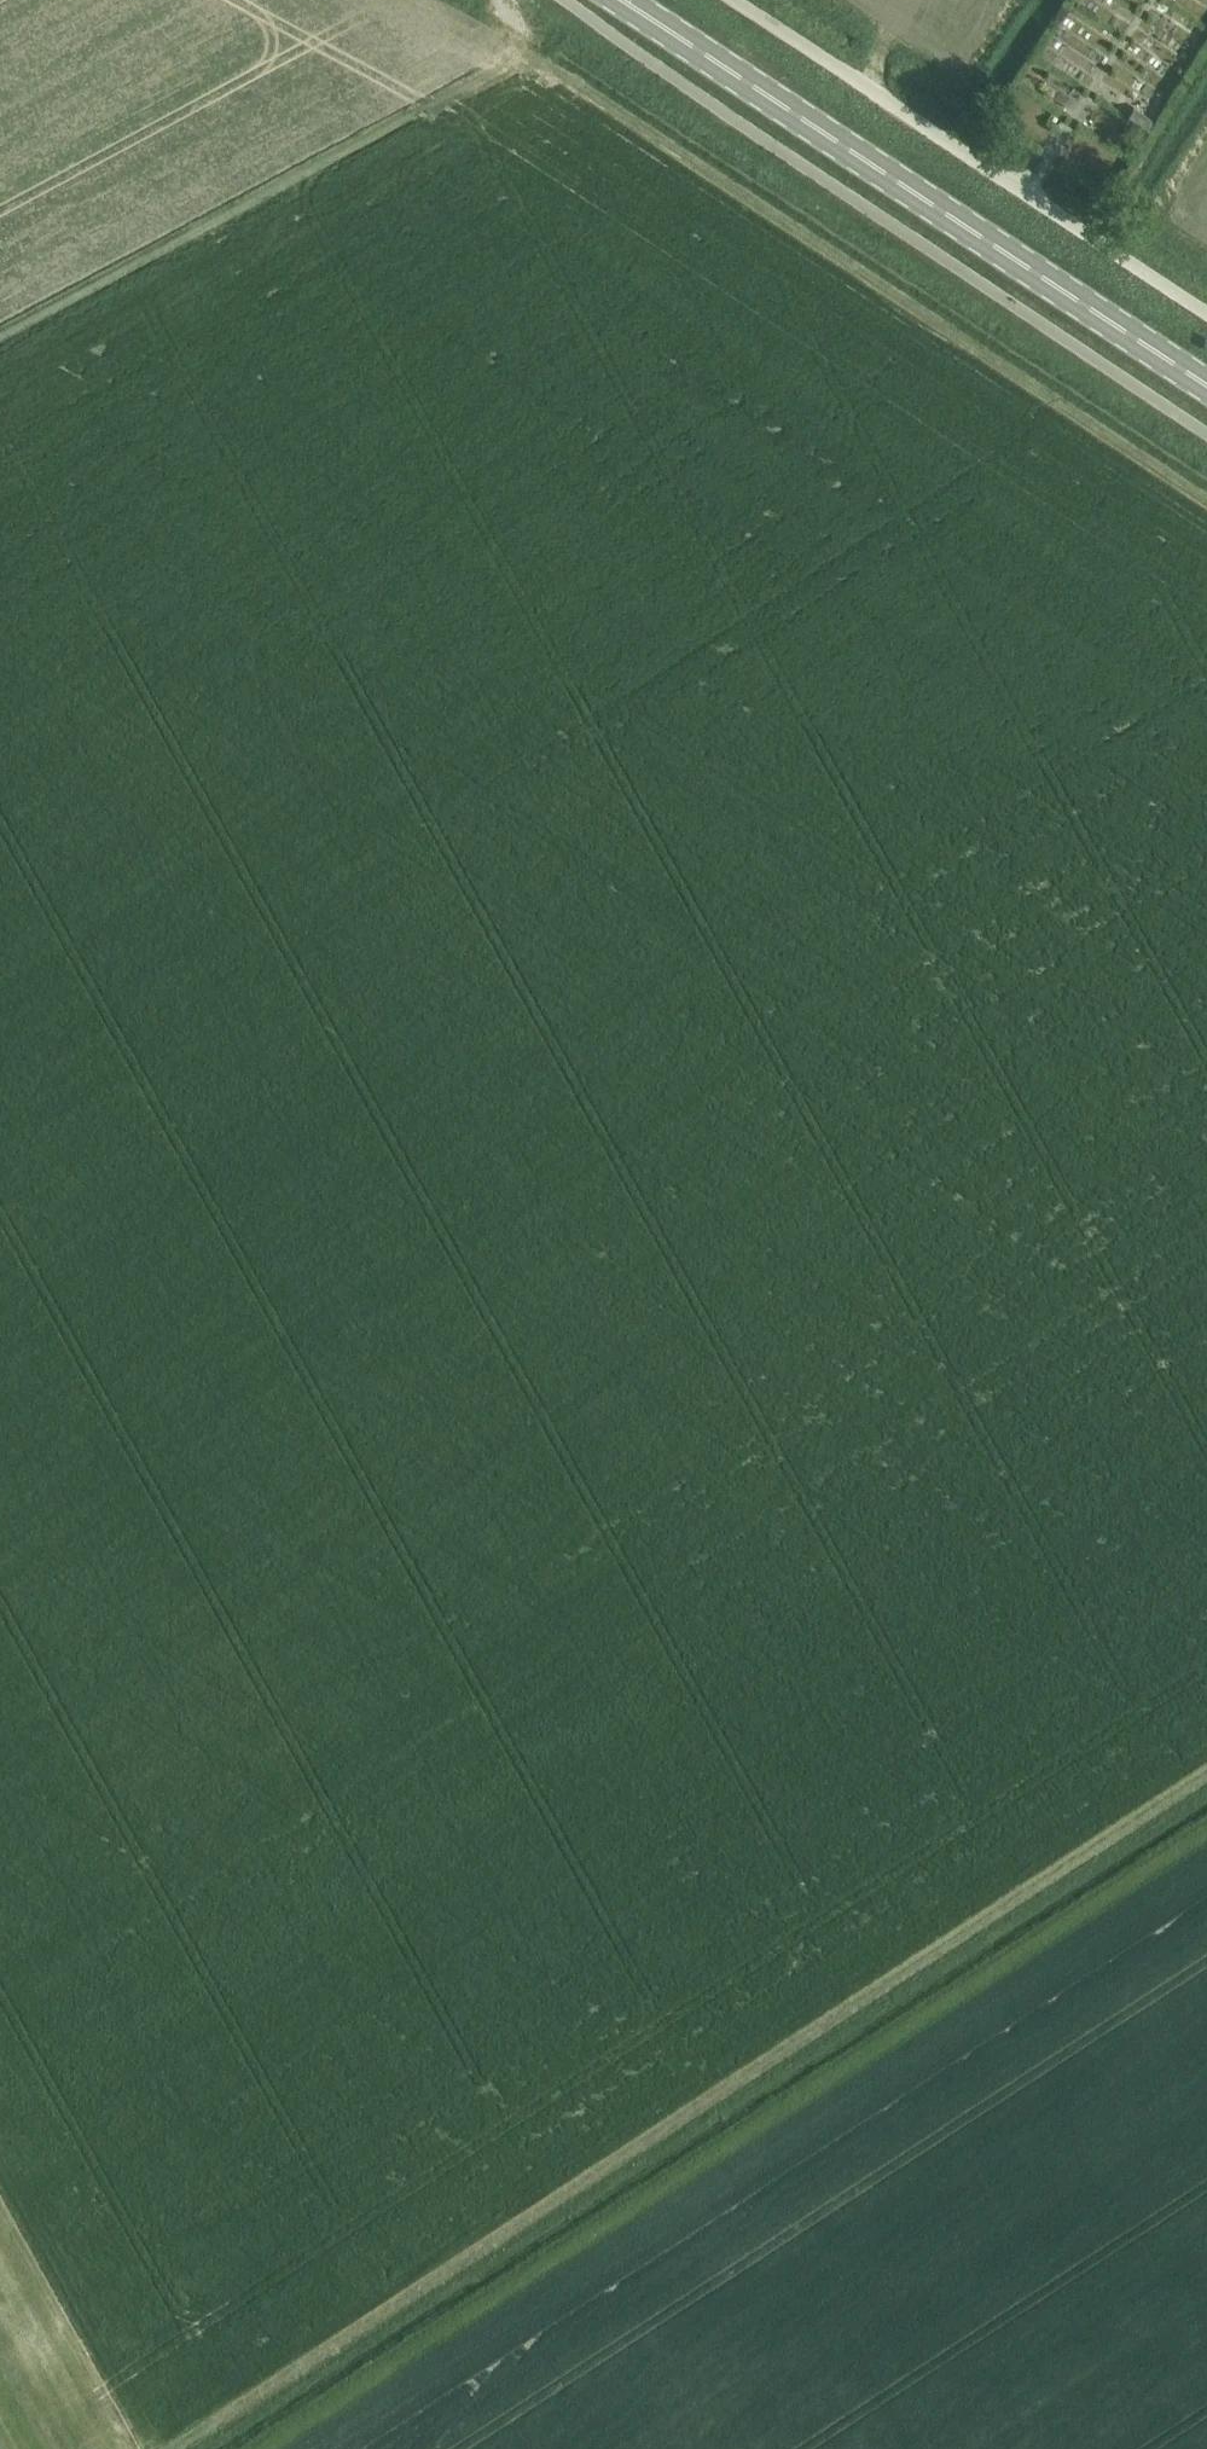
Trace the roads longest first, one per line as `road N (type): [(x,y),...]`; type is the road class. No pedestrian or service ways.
road 1 (primary): [(1206,391),(621,0)]

